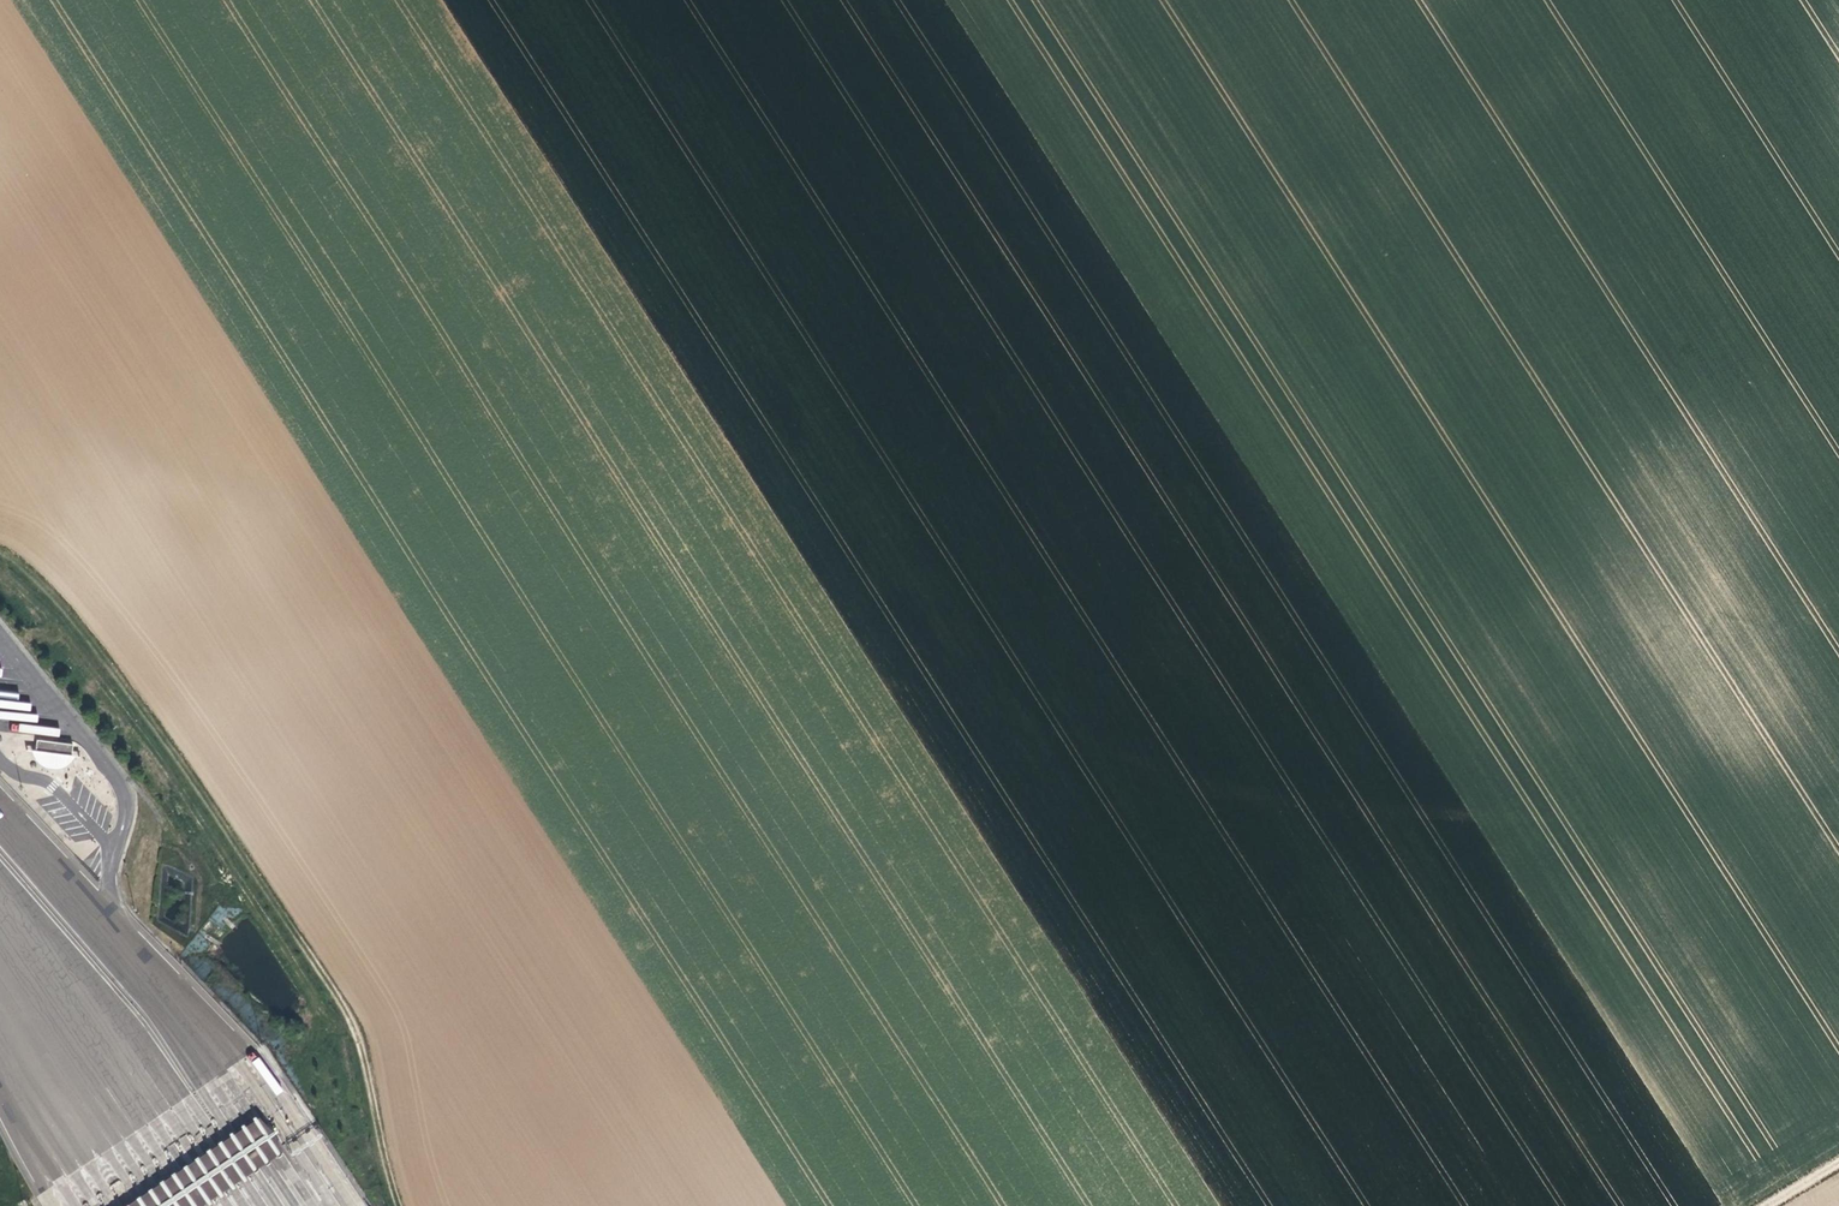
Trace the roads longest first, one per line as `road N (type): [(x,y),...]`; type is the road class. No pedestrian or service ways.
road 1 (track): [(399,1205),(331,966),(54,566),(0,547)]
road 2 (motorway): [(0,969),(154,1205)]
road 3 (motorway): [(284,1205),(144,996)]
road 4 (motorway): [(144,996),(0,819)]
road 5 (motorway): [(144,996),(108,882)]

